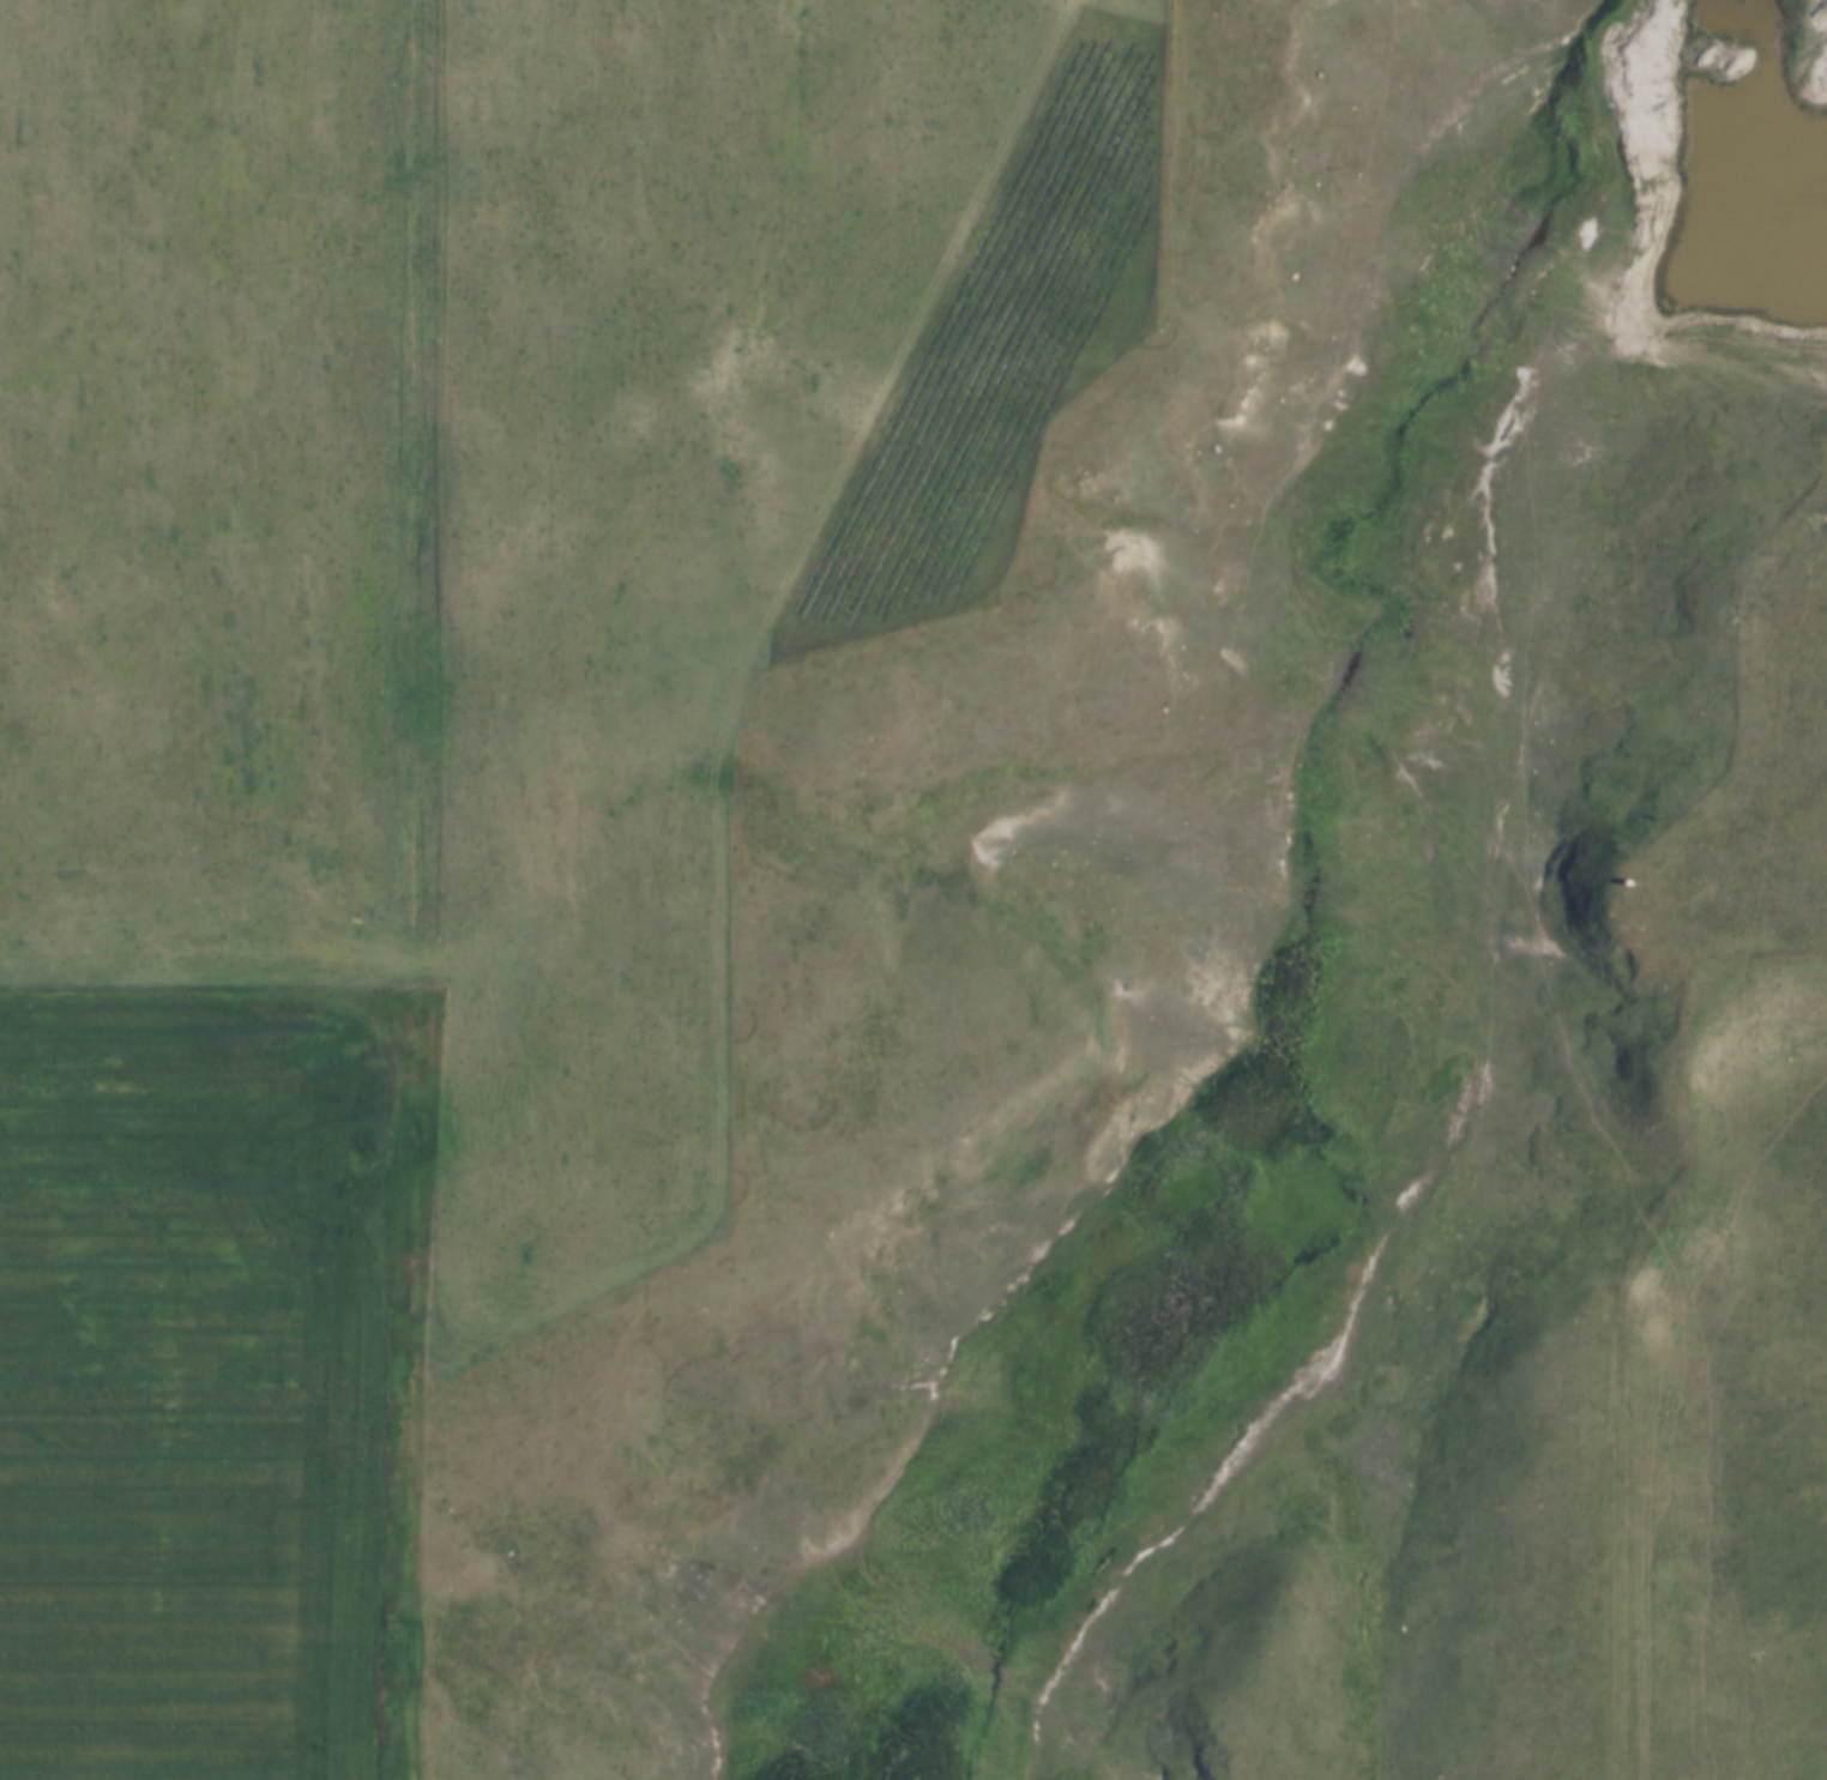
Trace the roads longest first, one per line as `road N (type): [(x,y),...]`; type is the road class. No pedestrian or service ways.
road 1 (track): [(1826,945),(1689,942),(1654,924),(1633,879),(1653,838),(1694,809),(1732,765),(1743,726),(1744,593),(1765,545),(1826,469)]

